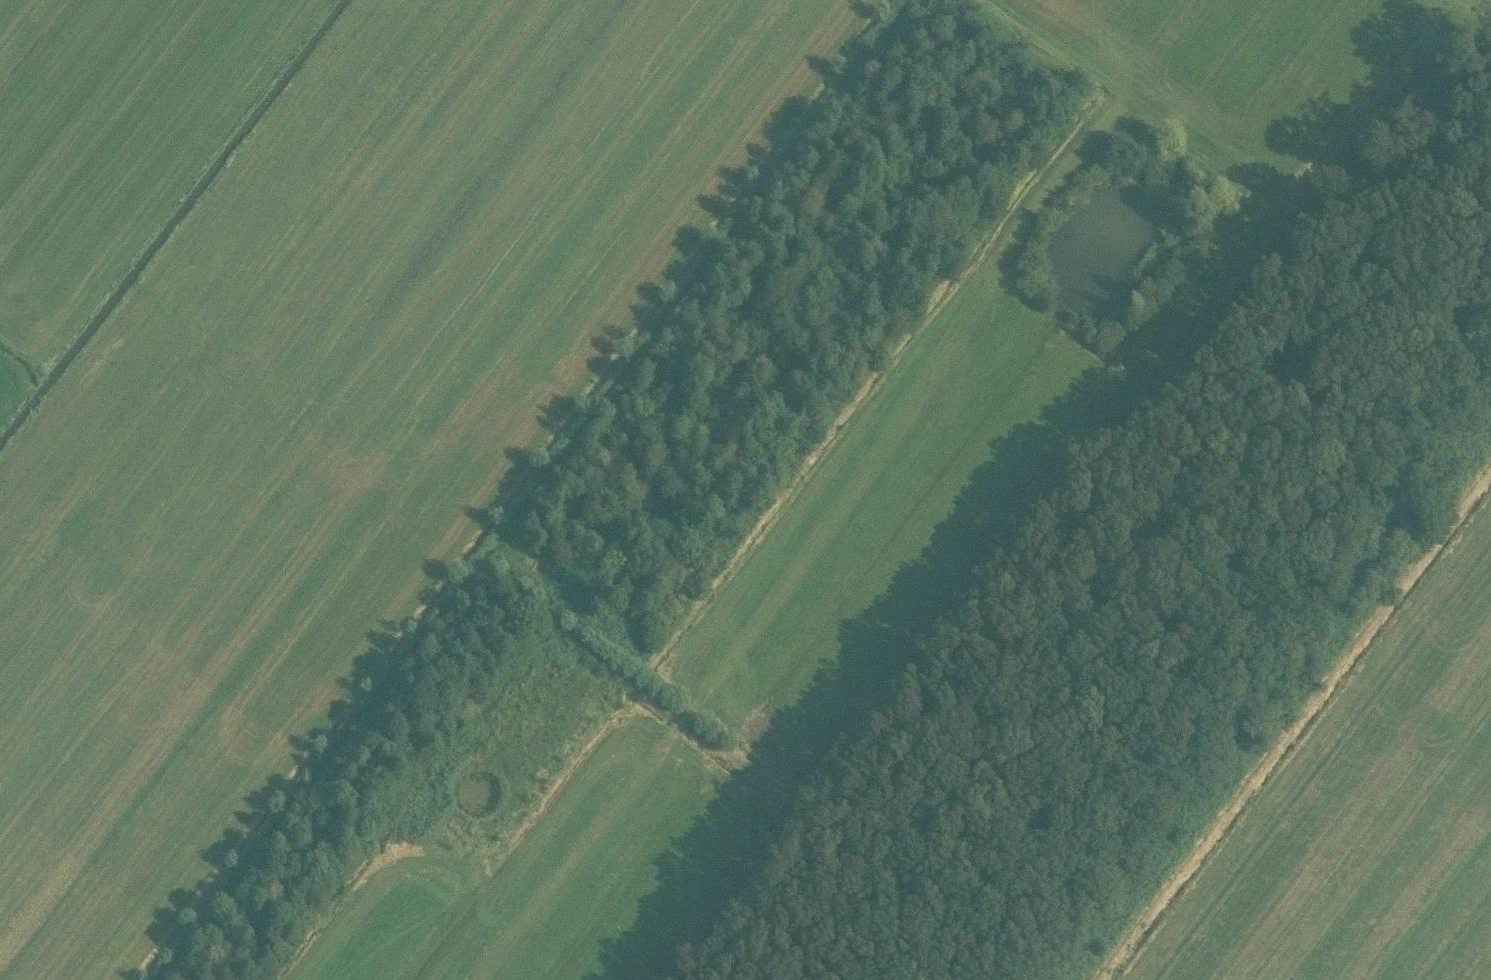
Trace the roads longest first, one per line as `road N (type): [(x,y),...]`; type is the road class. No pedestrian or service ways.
road 1 (track): [(159,979),(909,0)]
road 2 (track): [(1122,79),(1088,139),(1002,251),(927,389),(482,979)]
road 3 (track): [(975,0),(1113,101)]

